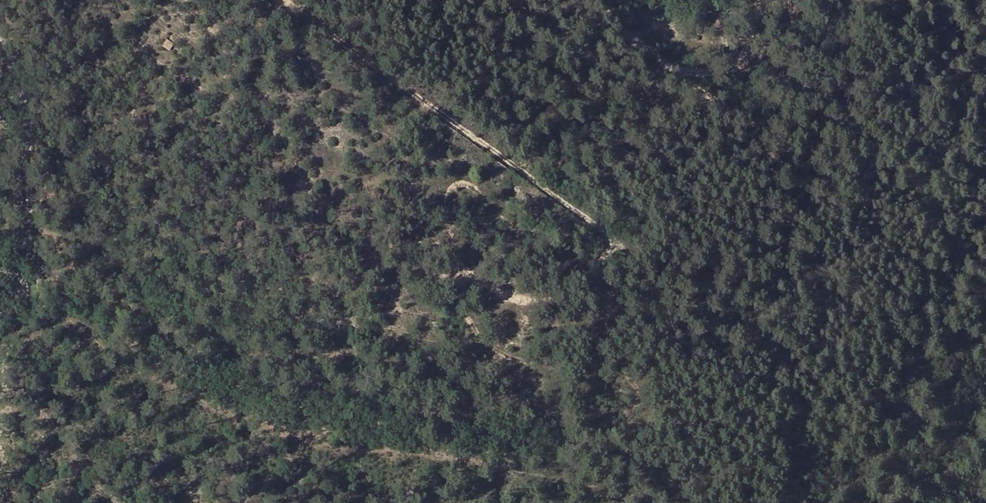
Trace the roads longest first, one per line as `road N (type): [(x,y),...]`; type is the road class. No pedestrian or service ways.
road 1 (residential): [(0,17),(30,152),(26,217),(0,306)]
road 2 (unclassified): [(596,0),(625,34),(687,75),(745,53),(758,0)]

